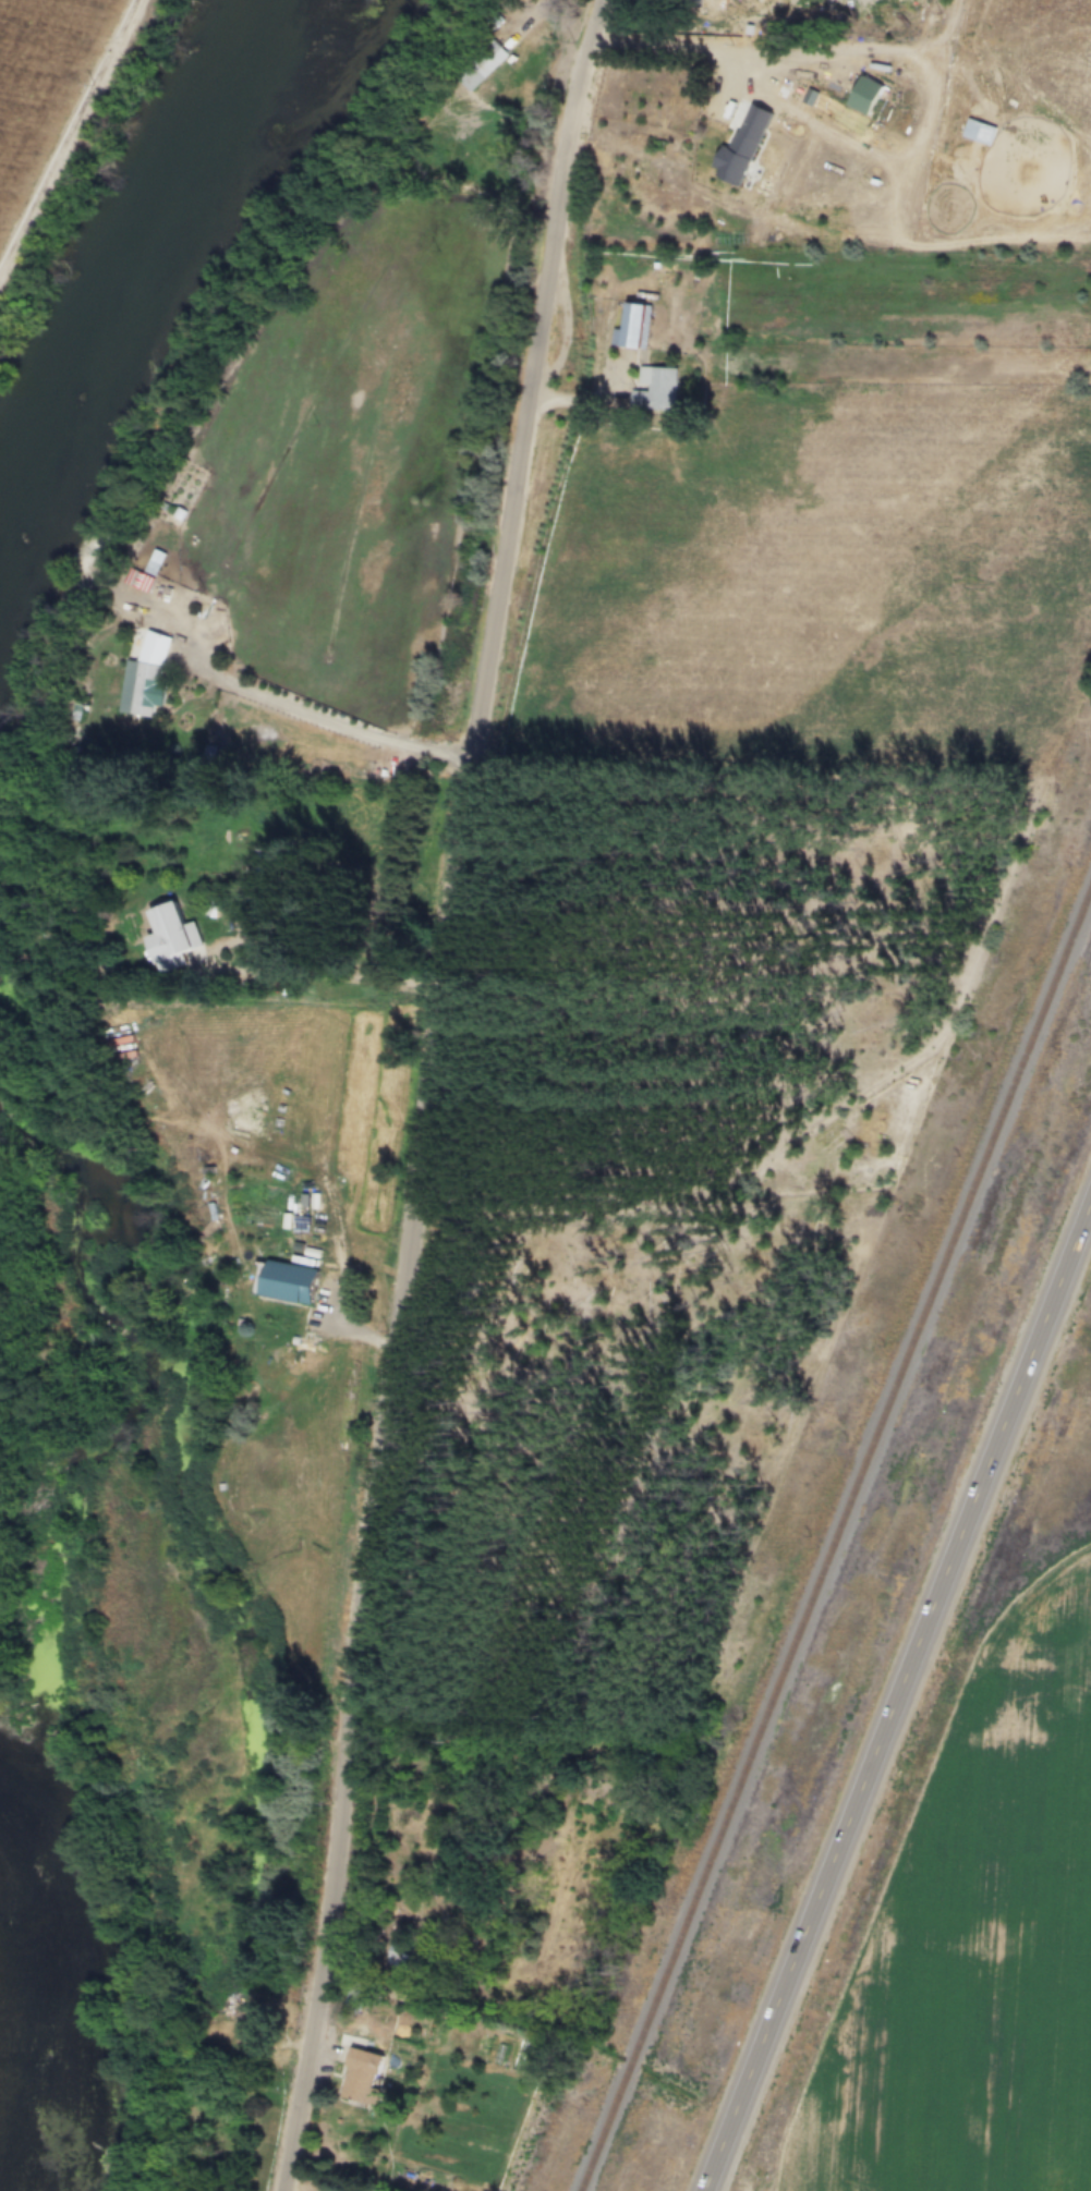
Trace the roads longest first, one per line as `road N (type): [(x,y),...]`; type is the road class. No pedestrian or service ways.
road 1 (residential): [(291,2190),(490,642),(569,130),(610,0)]
road 2 (trunk): [(704,2190),(1090,1198)]

